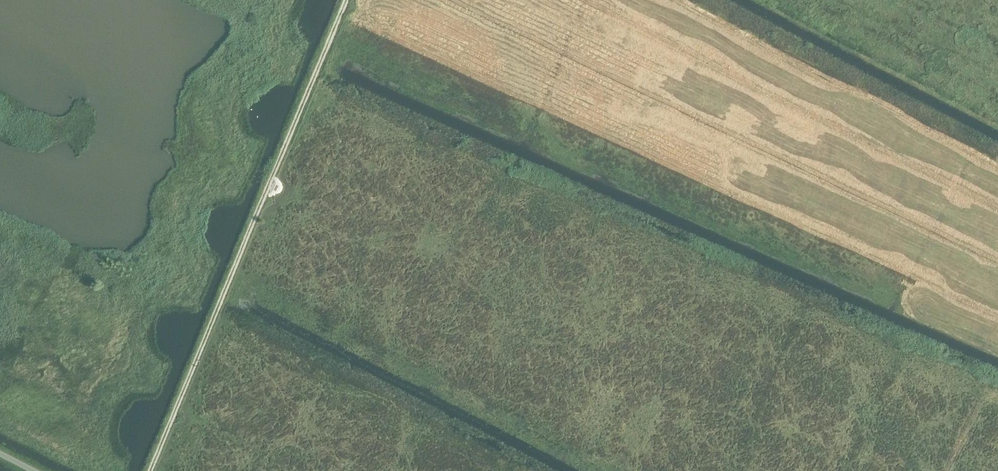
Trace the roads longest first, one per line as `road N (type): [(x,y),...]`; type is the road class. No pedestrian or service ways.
road 1 (track): [(151,470),(346,0)]

